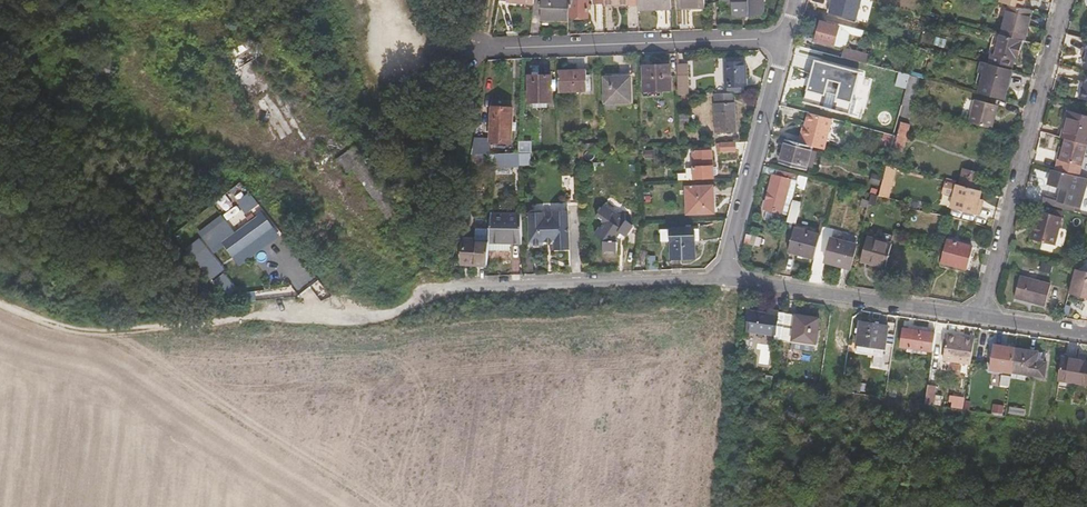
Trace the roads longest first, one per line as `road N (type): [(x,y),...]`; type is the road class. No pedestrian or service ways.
road 1 (residential): [(213,323),(374,318),(416,291),(723,279)]
road 2 (track): [(90,330),(383,506)]
road 3 (residential): [(981,320),(1064,0)]
road 4 (residential): [(786,42),(485,54)]
road 5 (track): [(243,139),(193,135),(162,119),(139,50),(169,33),(197,34),(222,110)]
road 6 (track): [(222,110),(243,139),(283,159),(306,150),(389,267),(433,291)]
road 7 (residential): [(723,279),(981,320)]
road 8 (residential): [(786,42),(723,279)]
road 9 (track): [(213,323),(68,328),(0,300)]

